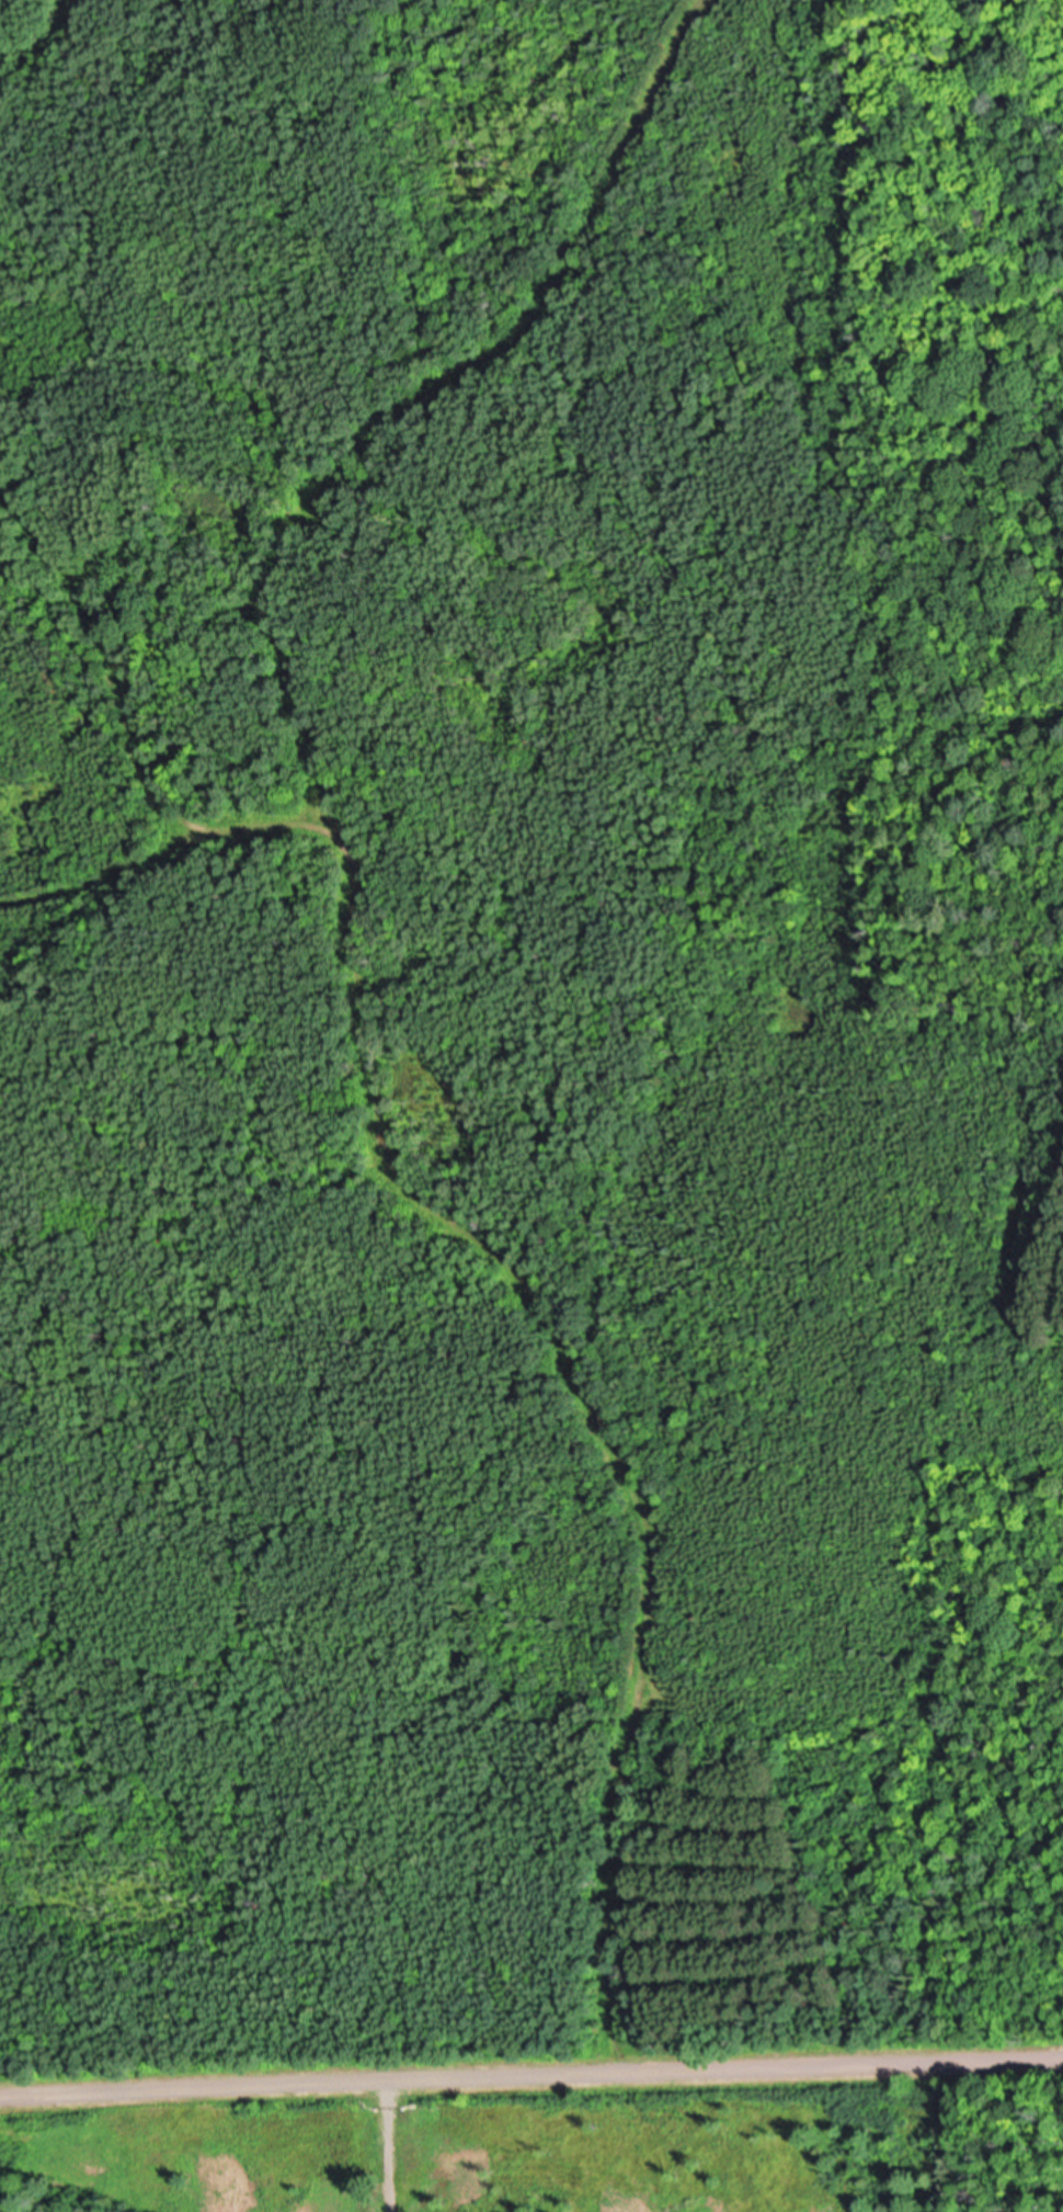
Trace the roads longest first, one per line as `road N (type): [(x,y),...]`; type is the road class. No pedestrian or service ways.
road 1 (residential): [(0,2094),(1062,2053)]

